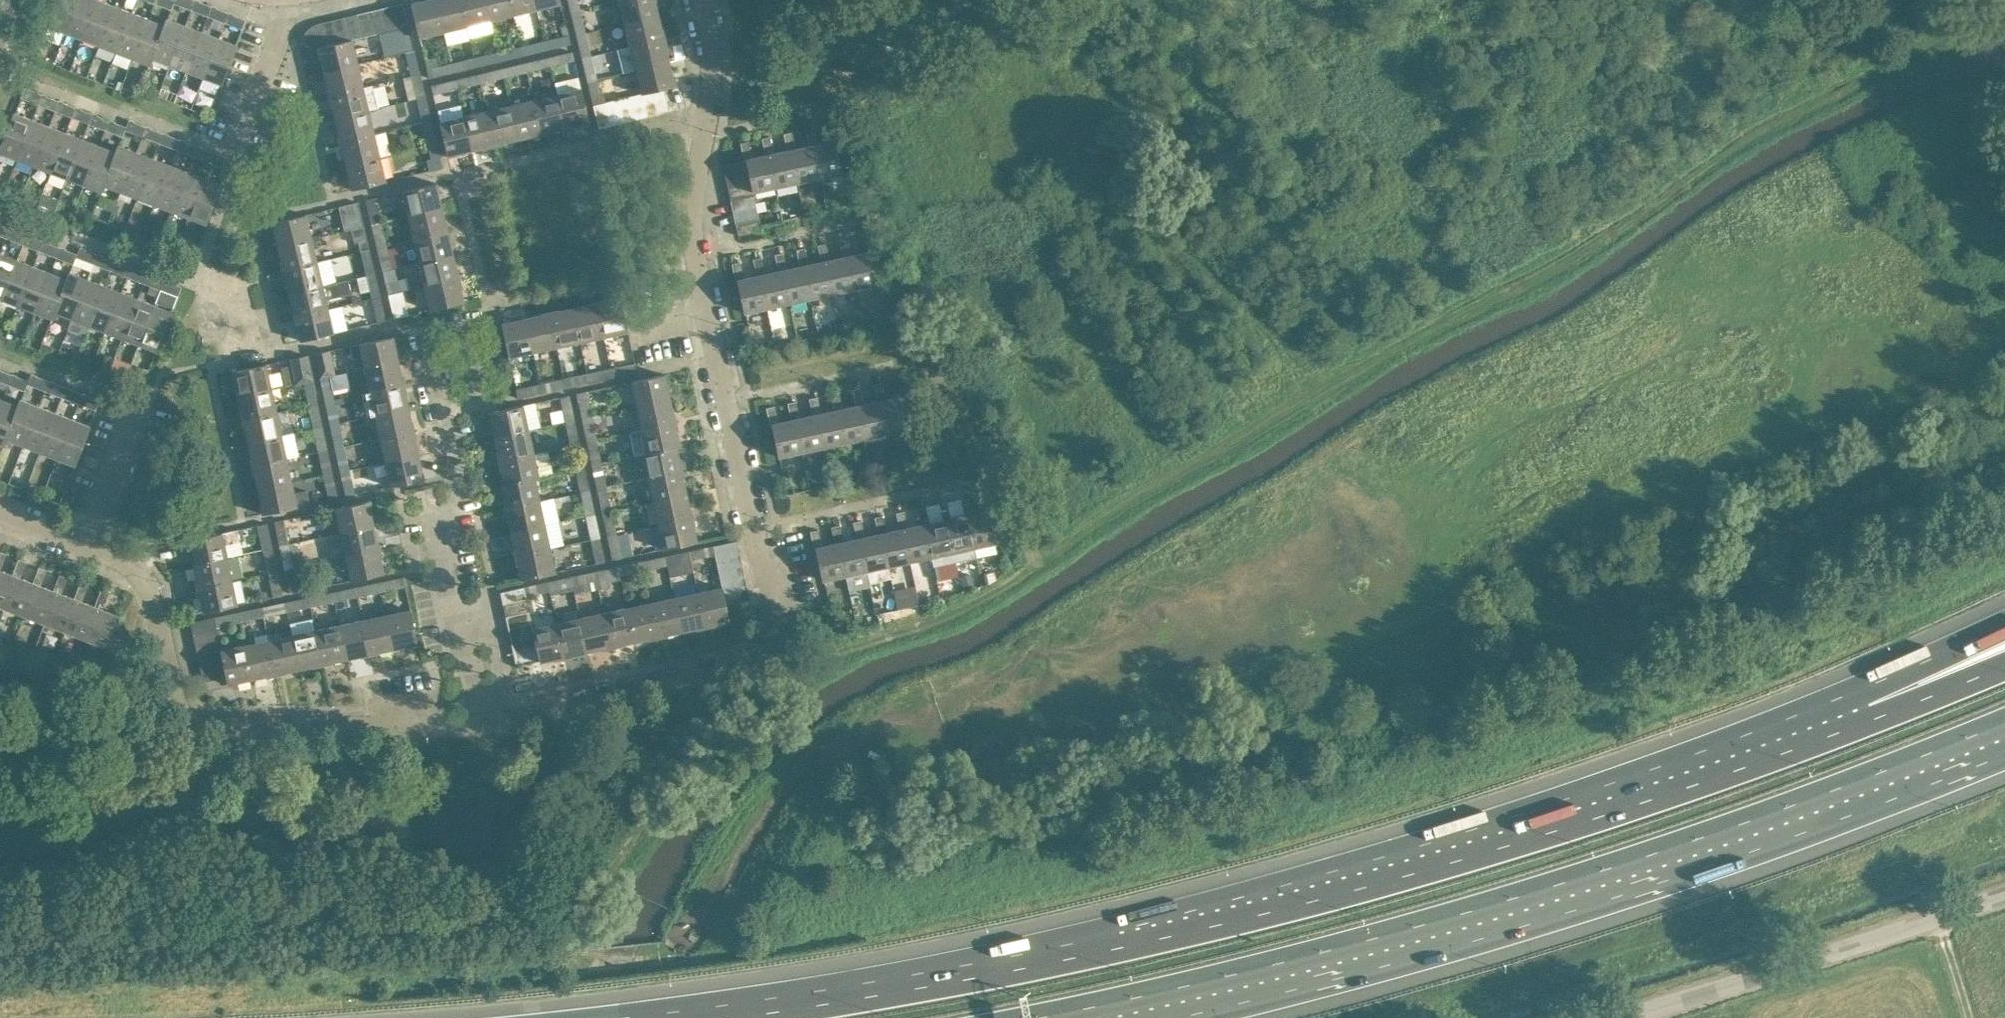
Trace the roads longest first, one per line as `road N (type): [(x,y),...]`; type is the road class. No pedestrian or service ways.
road 1 (motorway): [(1842,723),(1600,811),(1366,881),(987,969),(700,1017)]
road 2 (motorway): [(1086,1017),(1373,951),(1564,893),(2004,734)]
road 3 (residential): [(702,113),(691,249),(776,626),(770,651),(753,667),(487,722)]
road 4 (residential): [(487,722),(204,730),(189,719),(150,599),(132,572),(86,541),(0,508)]
road 5 (unclassified): [(2004,894),(1616,1017)]
road 6 (residential): [(487,722),(438,525)]
road 7 (motorway): [(2004,633),(1842,723)]
road 8 (motorway): [(2004,661),(1842,723)]

